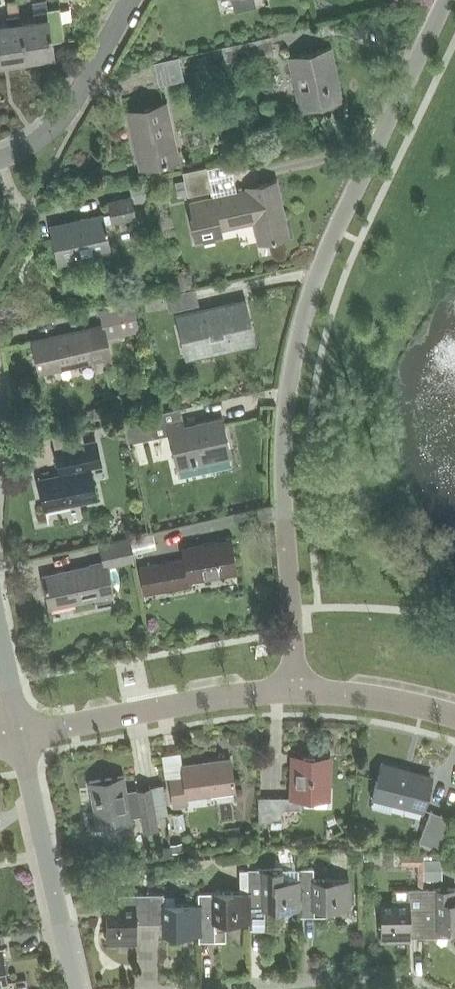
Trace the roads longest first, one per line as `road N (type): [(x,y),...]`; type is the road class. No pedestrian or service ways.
road 1 (residential): [(296,692),(284,449),(292,368),(323,264),(449,0)]
road 2 (residential): [(20,738),(296,692)]
road 3 (residential): [(74,988),(20,738)]
road 4 (residential): [(0,162),(40,144),(71,109),(134,0)]
road 5 (residential): [(296,692),(380,697),(454,718)]

